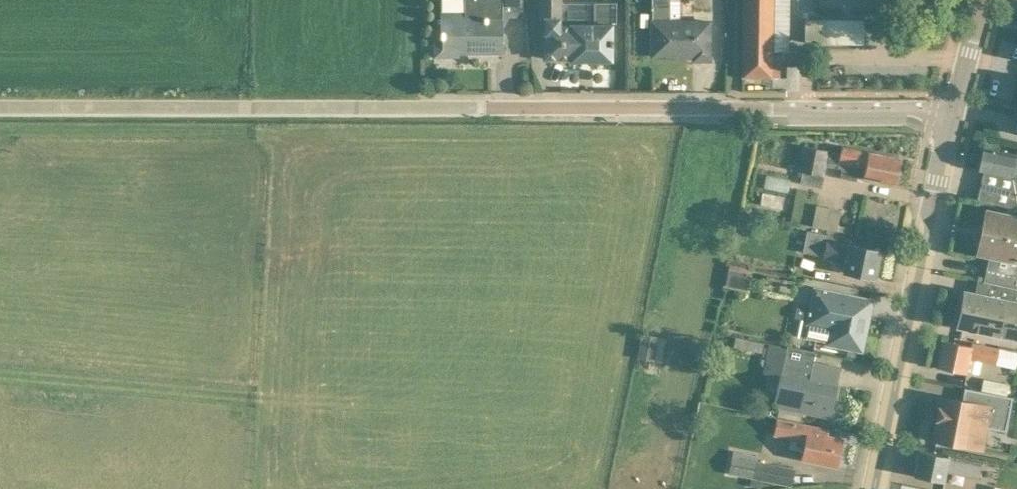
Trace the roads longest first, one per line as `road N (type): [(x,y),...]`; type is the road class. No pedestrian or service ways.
road 1 (unclassified): [(0,106),(949,119)]
road 2 (tertiary): [(949,119),(872,488)]
road 3 (tertiary): [(981,0),(949,119)]

